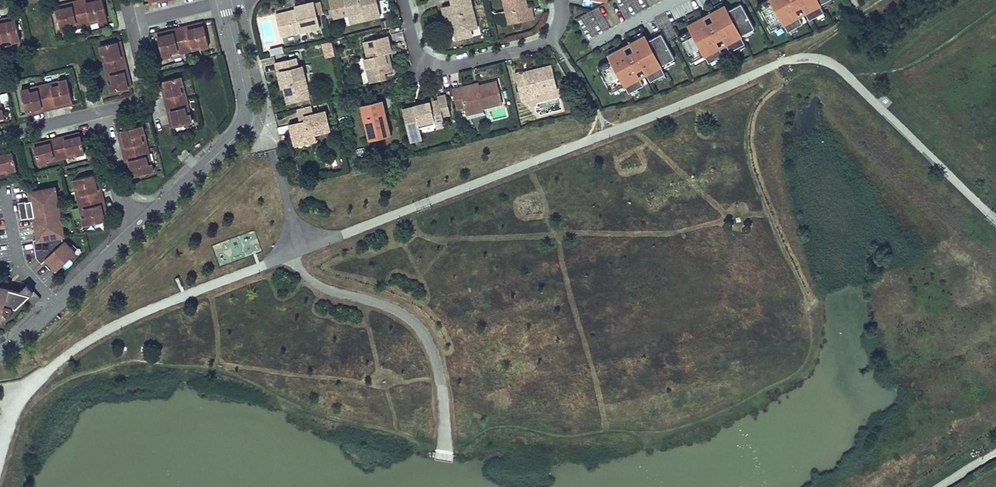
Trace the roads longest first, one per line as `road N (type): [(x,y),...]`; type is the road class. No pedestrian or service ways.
road 1 (residential): [(138,224),(243,127),(246,100),(225,2)]
road 2 (residential): [(403,0),(418,57),(447,68),(545,43),(560,18),(558,0)]
road 3 (residential): [(0,351),(138,224)]
road 4 (residential): [(131,24),(147,92),(137,102),(94,113)]
road 5 (residential): [(94,113),(125,210),(138,224)]

